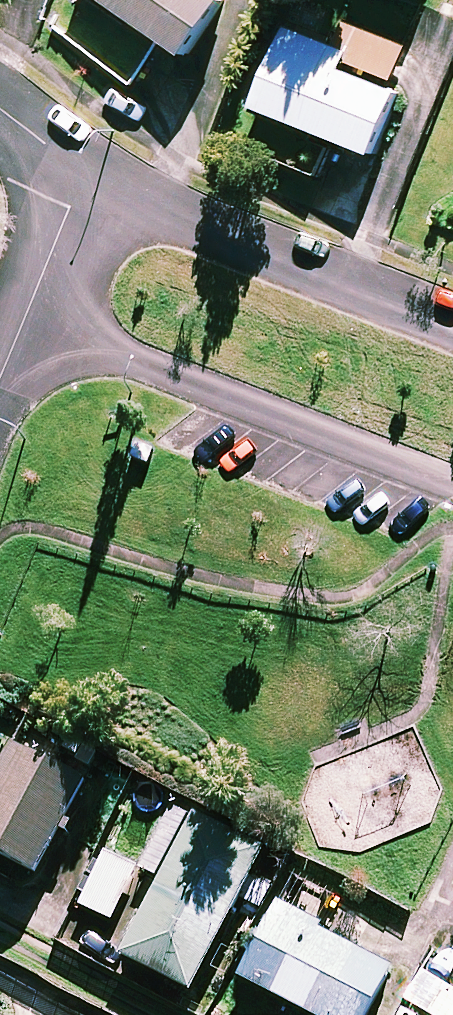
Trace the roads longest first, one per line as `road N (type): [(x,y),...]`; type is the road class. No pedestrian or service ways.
road 1 (residential): [(452,483),(24,317)]
road 2 (residential): [(82,176),(118,197),(452,324)]
road 3 (residential): [(24,317),(82,176)]

